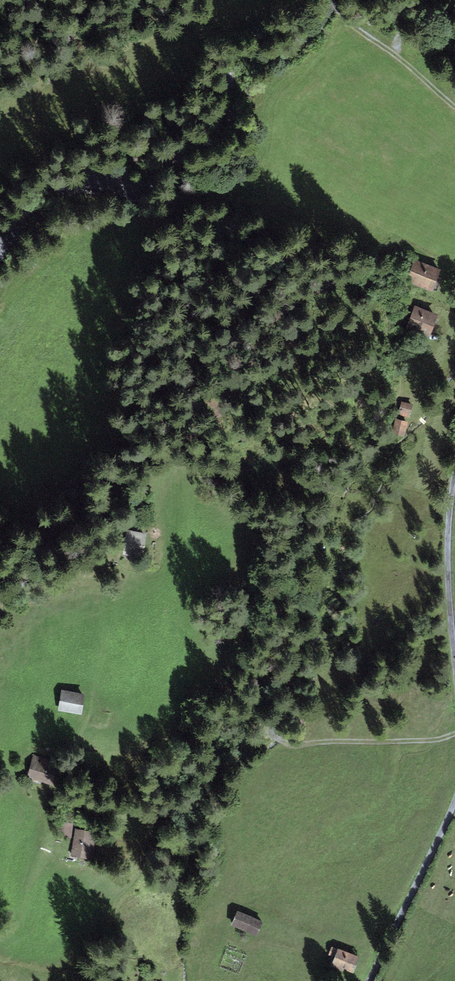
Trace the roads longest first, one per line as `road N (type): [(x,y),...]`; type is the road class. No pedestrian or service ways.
road 1 (track): [(454,268),(416,251),(374,257),(270,381)]
road 2 (unclassified): [(454,803),(368,980)]
road 3 (track): [(454,732),(429,741),(289,744)]
road 4 (track): [(454,103),(330,0)]
road 5 (unclassified): [(454,490),(454,646)]

